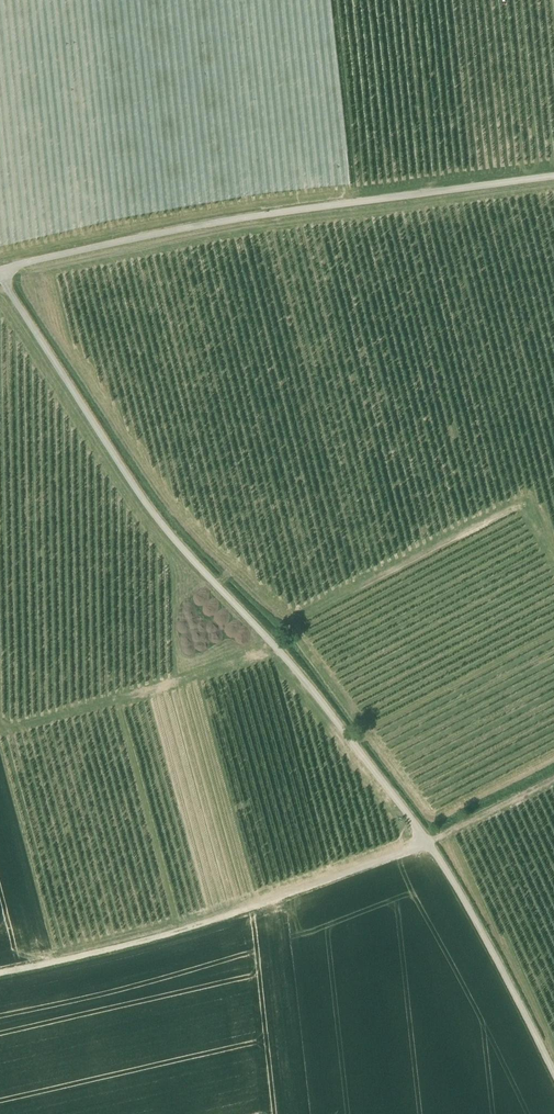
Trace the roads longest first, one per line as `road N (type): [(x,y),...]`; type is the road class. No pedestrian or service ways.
road 1 (residential): [(553,1071),(430,840),(134,485),(0,277)]
road 2 (residential): [(0,273),(89,247),(278,214),(553,178)]
road 3 (track): [(0,975),(178,931),(430,840)]

